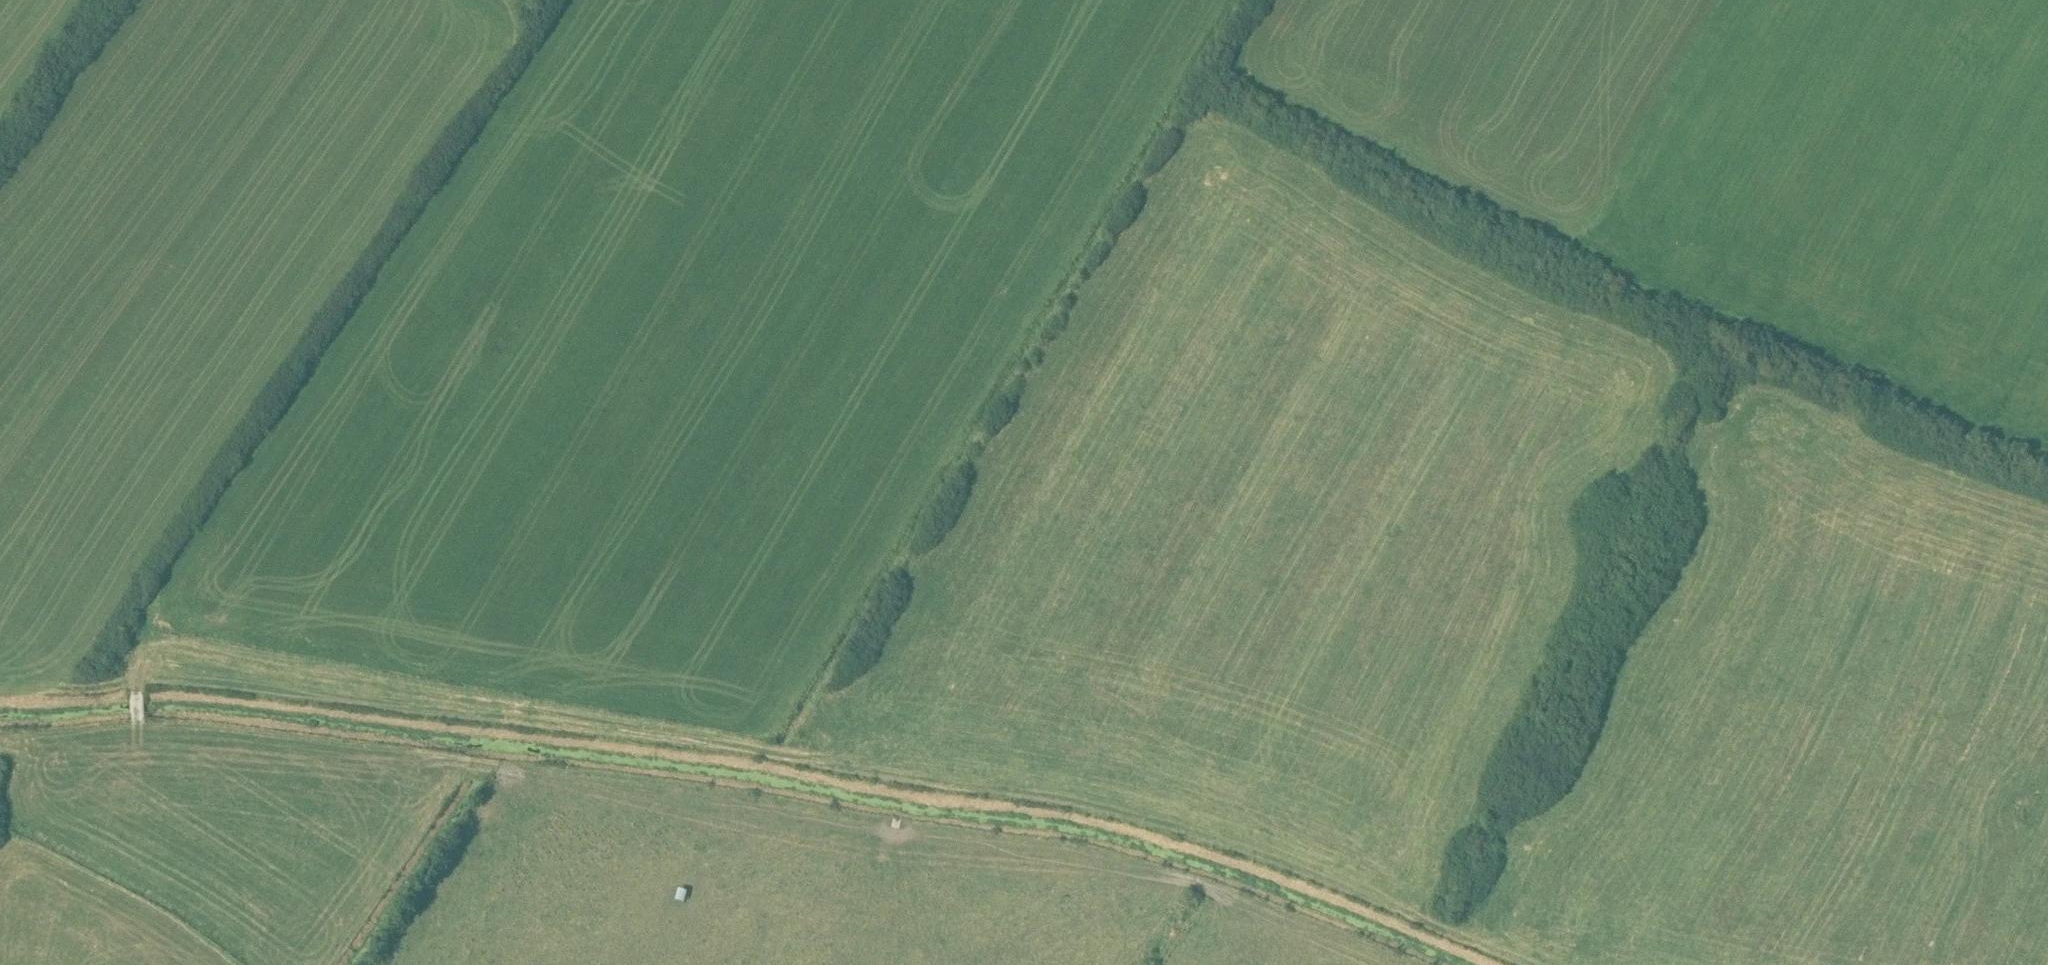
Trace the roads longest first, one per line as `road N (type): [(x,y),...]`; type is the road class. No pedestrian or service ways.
road 1 (track): [(0,747),(322,753),(465,765)]

